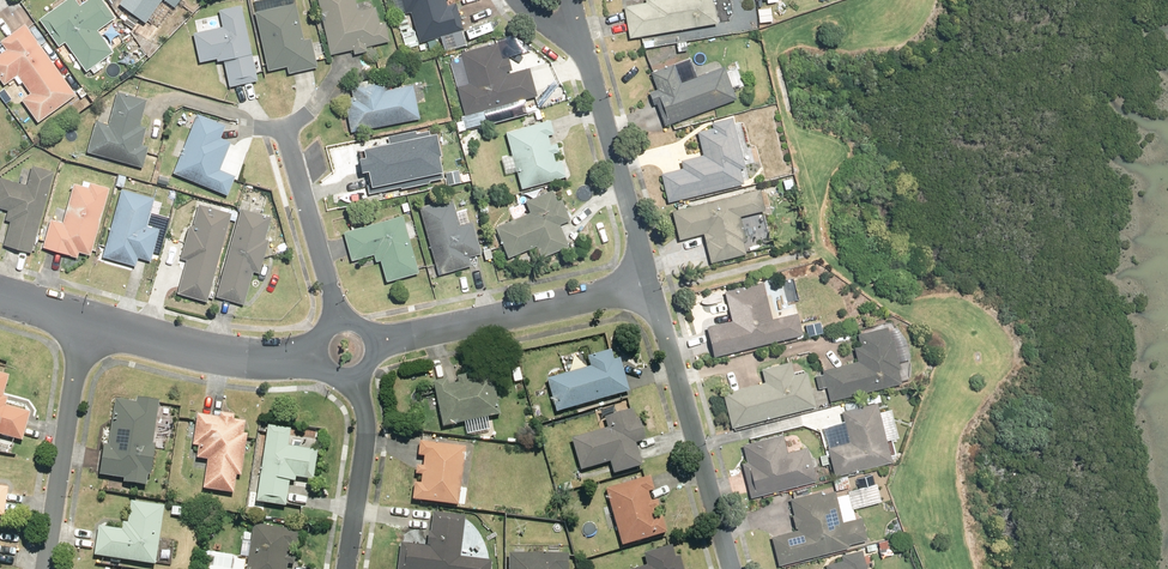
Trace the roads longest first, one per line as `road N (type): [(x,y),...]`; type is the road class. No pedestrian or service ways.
road 1 (residential): [(734,568),(651,282)]
road 2 (residential): [(374,344),(651,282)]
road 3 (residential): [(651,282),(585,37)]
road 4 (residential): [(45,568),(84,319)]
road 5 (residential): [(84,319),(243,354),(321,356)]
road 6 (residential): [(347,568),(367,430),(355,375)]
road 7 (residential): [(340,323),(289,135)]

